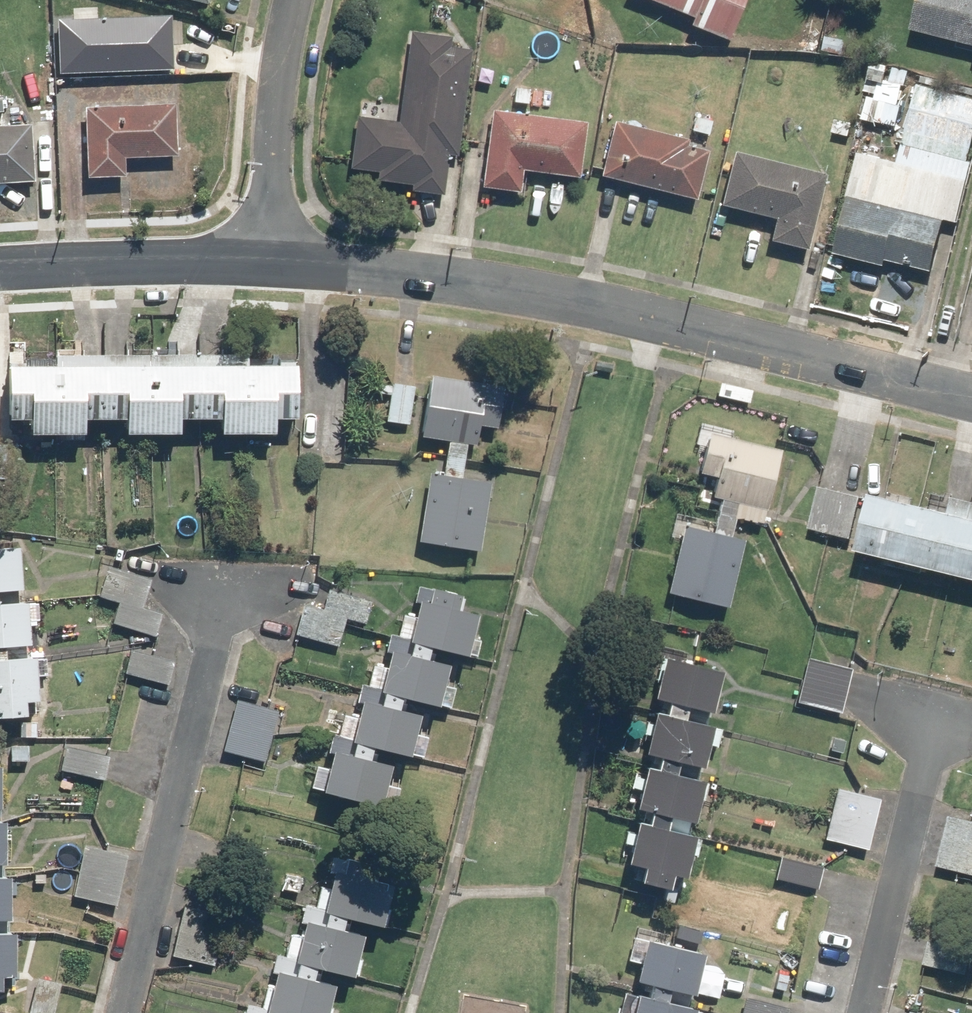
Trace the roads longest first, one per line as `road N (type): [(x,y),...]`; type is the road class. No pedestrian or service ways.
road 1 (residential): [(270,262),(522,289),(971,397)]
road 2 (residential): [(225,590),(123,1012)]
road 3 (residential): [(933,724),(864,1012)]
road 4 (residential): [(0,269),(270,262)]
road 5 (residential): [(294,0),(281,57),(270,262)]

